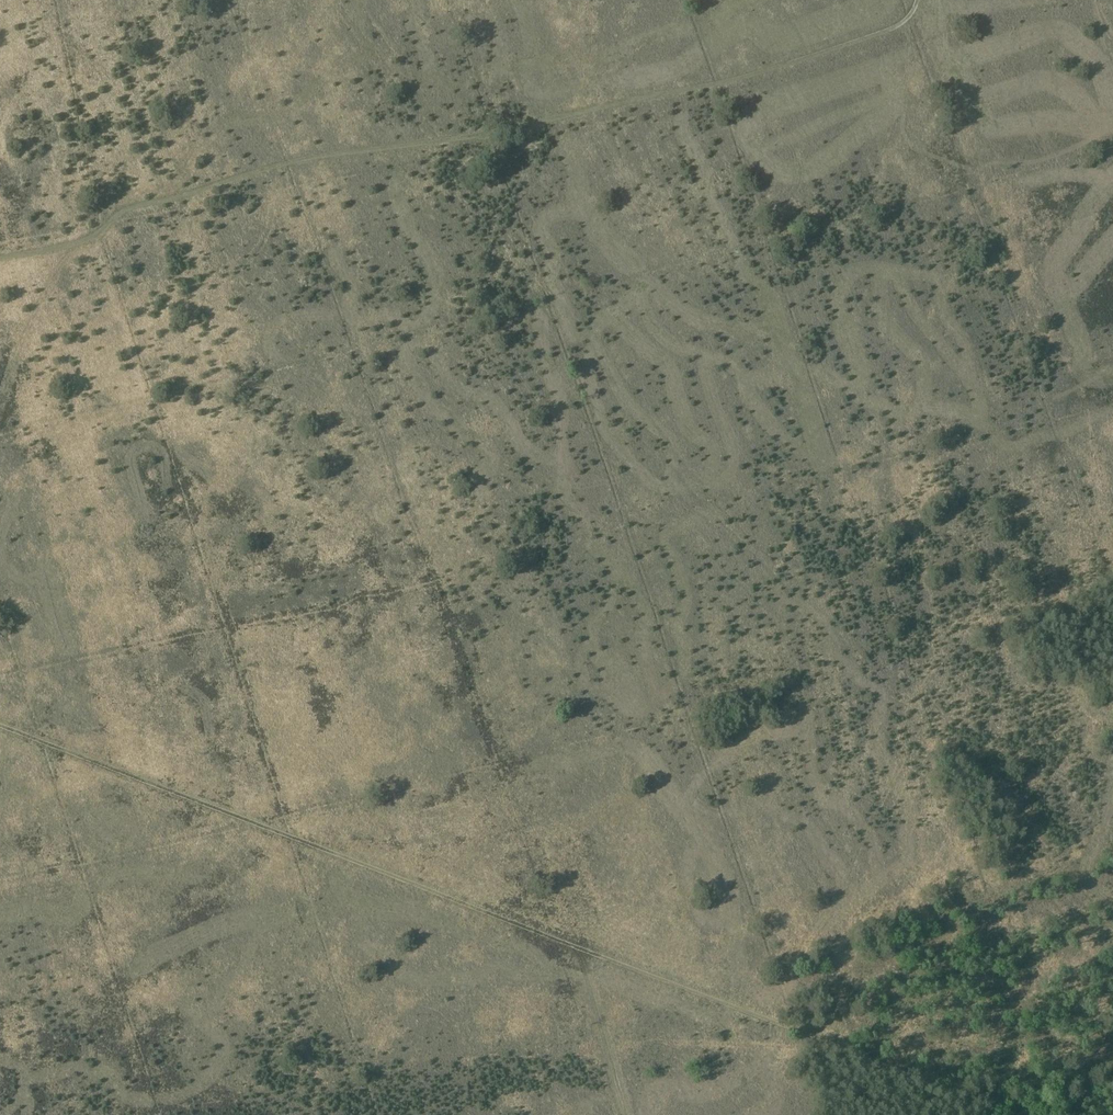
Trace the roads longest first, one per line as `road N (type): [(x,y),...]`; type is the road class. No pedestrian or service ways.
road 1 (track): [(0,728),(1027,1114)]
road 2 (track): [(918,0),(911,17),(880,35),(745,78),(505,131),(289,163),(137,207),(78,245),(0,259)]

